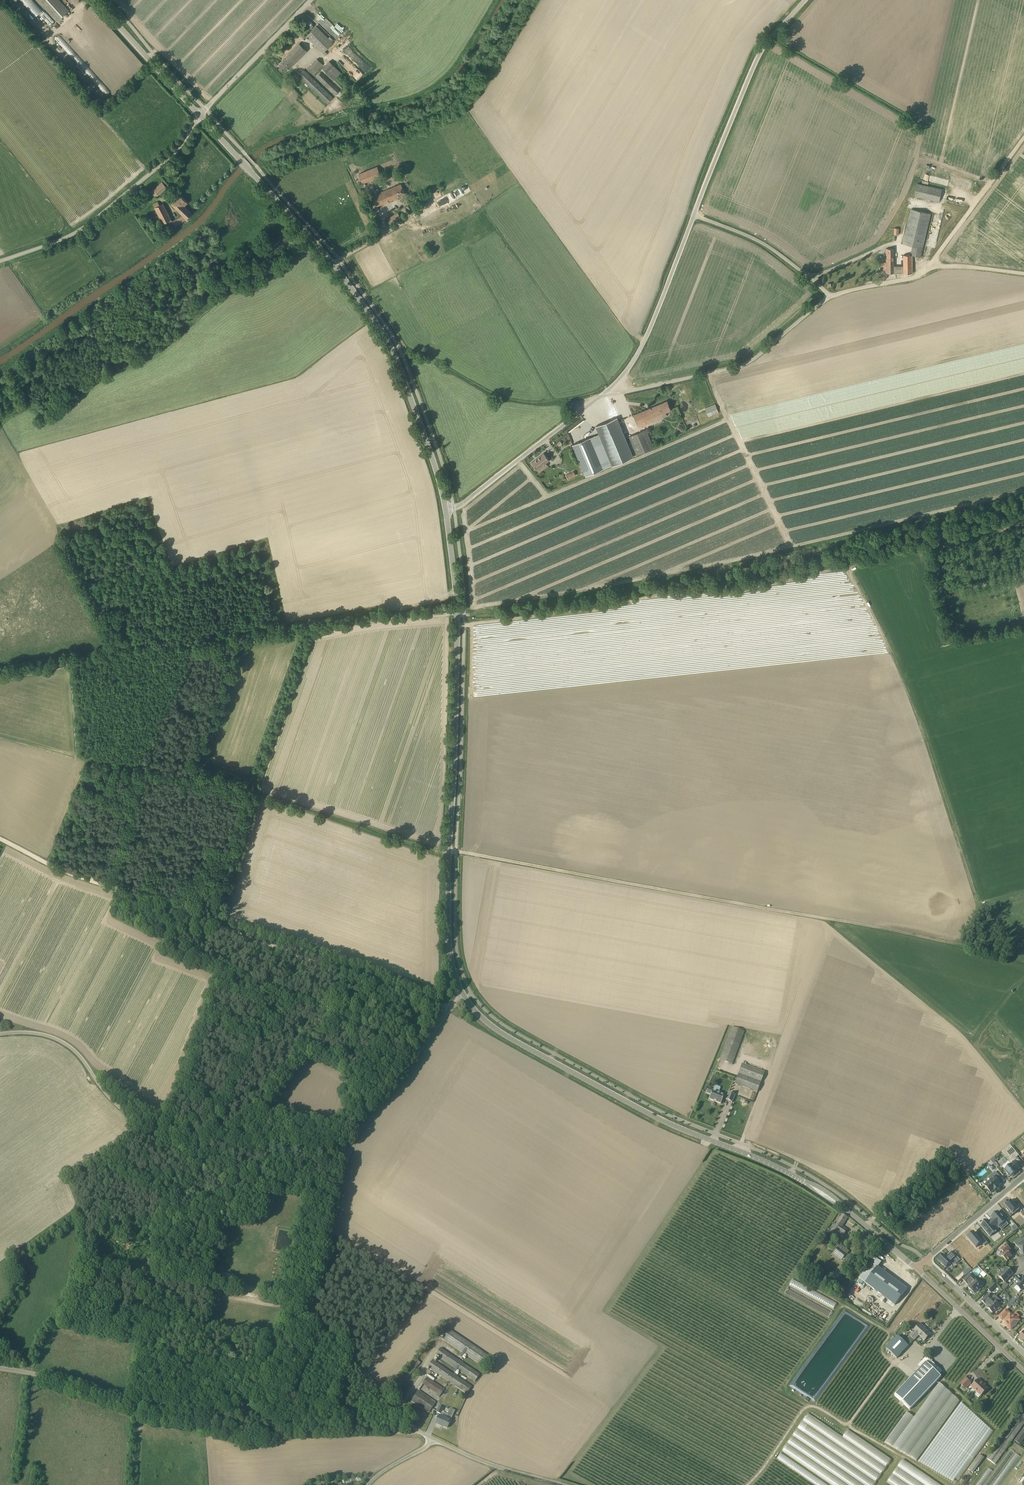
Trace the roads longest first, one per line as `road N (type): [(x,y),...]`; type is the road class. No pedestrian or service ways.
road 1 (track): [(957,944),(456,849)]
road 2 (tertiary): [(466,999),(449,953),(448,909),(456,613),(446,511)]
road 3 (tertiary): [(446,511),(378,326),(199,115)]
road 4 (track): [(0,681),(128,648),(263,640),(456,613)]
road 5 (track): [(957,944),(980,908),(954,832),(958,807),(883,623),(841,560)]
road 6 (unclassified): [(350,1148),(308,1152),(223,1133),(150,1129),(120,1114),(88,1067),(57,1041),(0,1037)]
road 7 (tertiary): [(804,1182),(529,1052),(466,999)]
road 8 (unclassified): [(0,1369),(140,1404),(227,1415),(253,1403),(305,1316)]
road 9 (track): [(104,760),(448,848)]
road 10 (track): [(386,986),(73,876)]
road 11 (track): [(0,370),(191,236),(252,173)]
road 12 (unclassified): [(602,396),(736,367),(831,295)]
road 13 (unclassified): [(0,261),(82,230),(174,155),(199,115)]
road 14 (unclassified): [(693,215),(759,58),(807,0)]
road 15 (track): [(602,396),(514,406),(400,349),(393,354)]
road 16 (track): [(386,986),(327,1023),(227,1134)]
road 17 (unclassified): [(602,396),(645,339),(693,215)]
road 18 (unclassified): [(446,511),(602,396)]
road 19 (unclassified): [(350,1148),(450,1009),(466,999)]
road 20 (track): [(831,919),(971,1038)]
road 21 (unclassified): [(433,1441),(305,1316)]
road 22 (track): [(248,1408),(422,1435)]
road 23 (unclassified): [(305,1316),(319,1288),(350,1148)]
road 24 (track): [(1023,1102),(971,1038),(1023,978)]
road 25 (unclassified): [(199,115),(312,0)]
road 26 (unclassified): [(831,295),(764,243),(693,215)]
road 27 (track): [(930,265),(1023,139)]
road 28 (tertiary): [(199,115),(96,0)]
road 29 (tertiary): [(1023,1372),(917,1268)]
road 30 (track): [(108,653),(53,545),(55,528)]
road 31 (residential): [(1023,1354),(927,1260)]
road 32 (unclassified): [(553,1484),(433,1441)]
road 33 (residential): [(1023,1177),(927,1260)]

